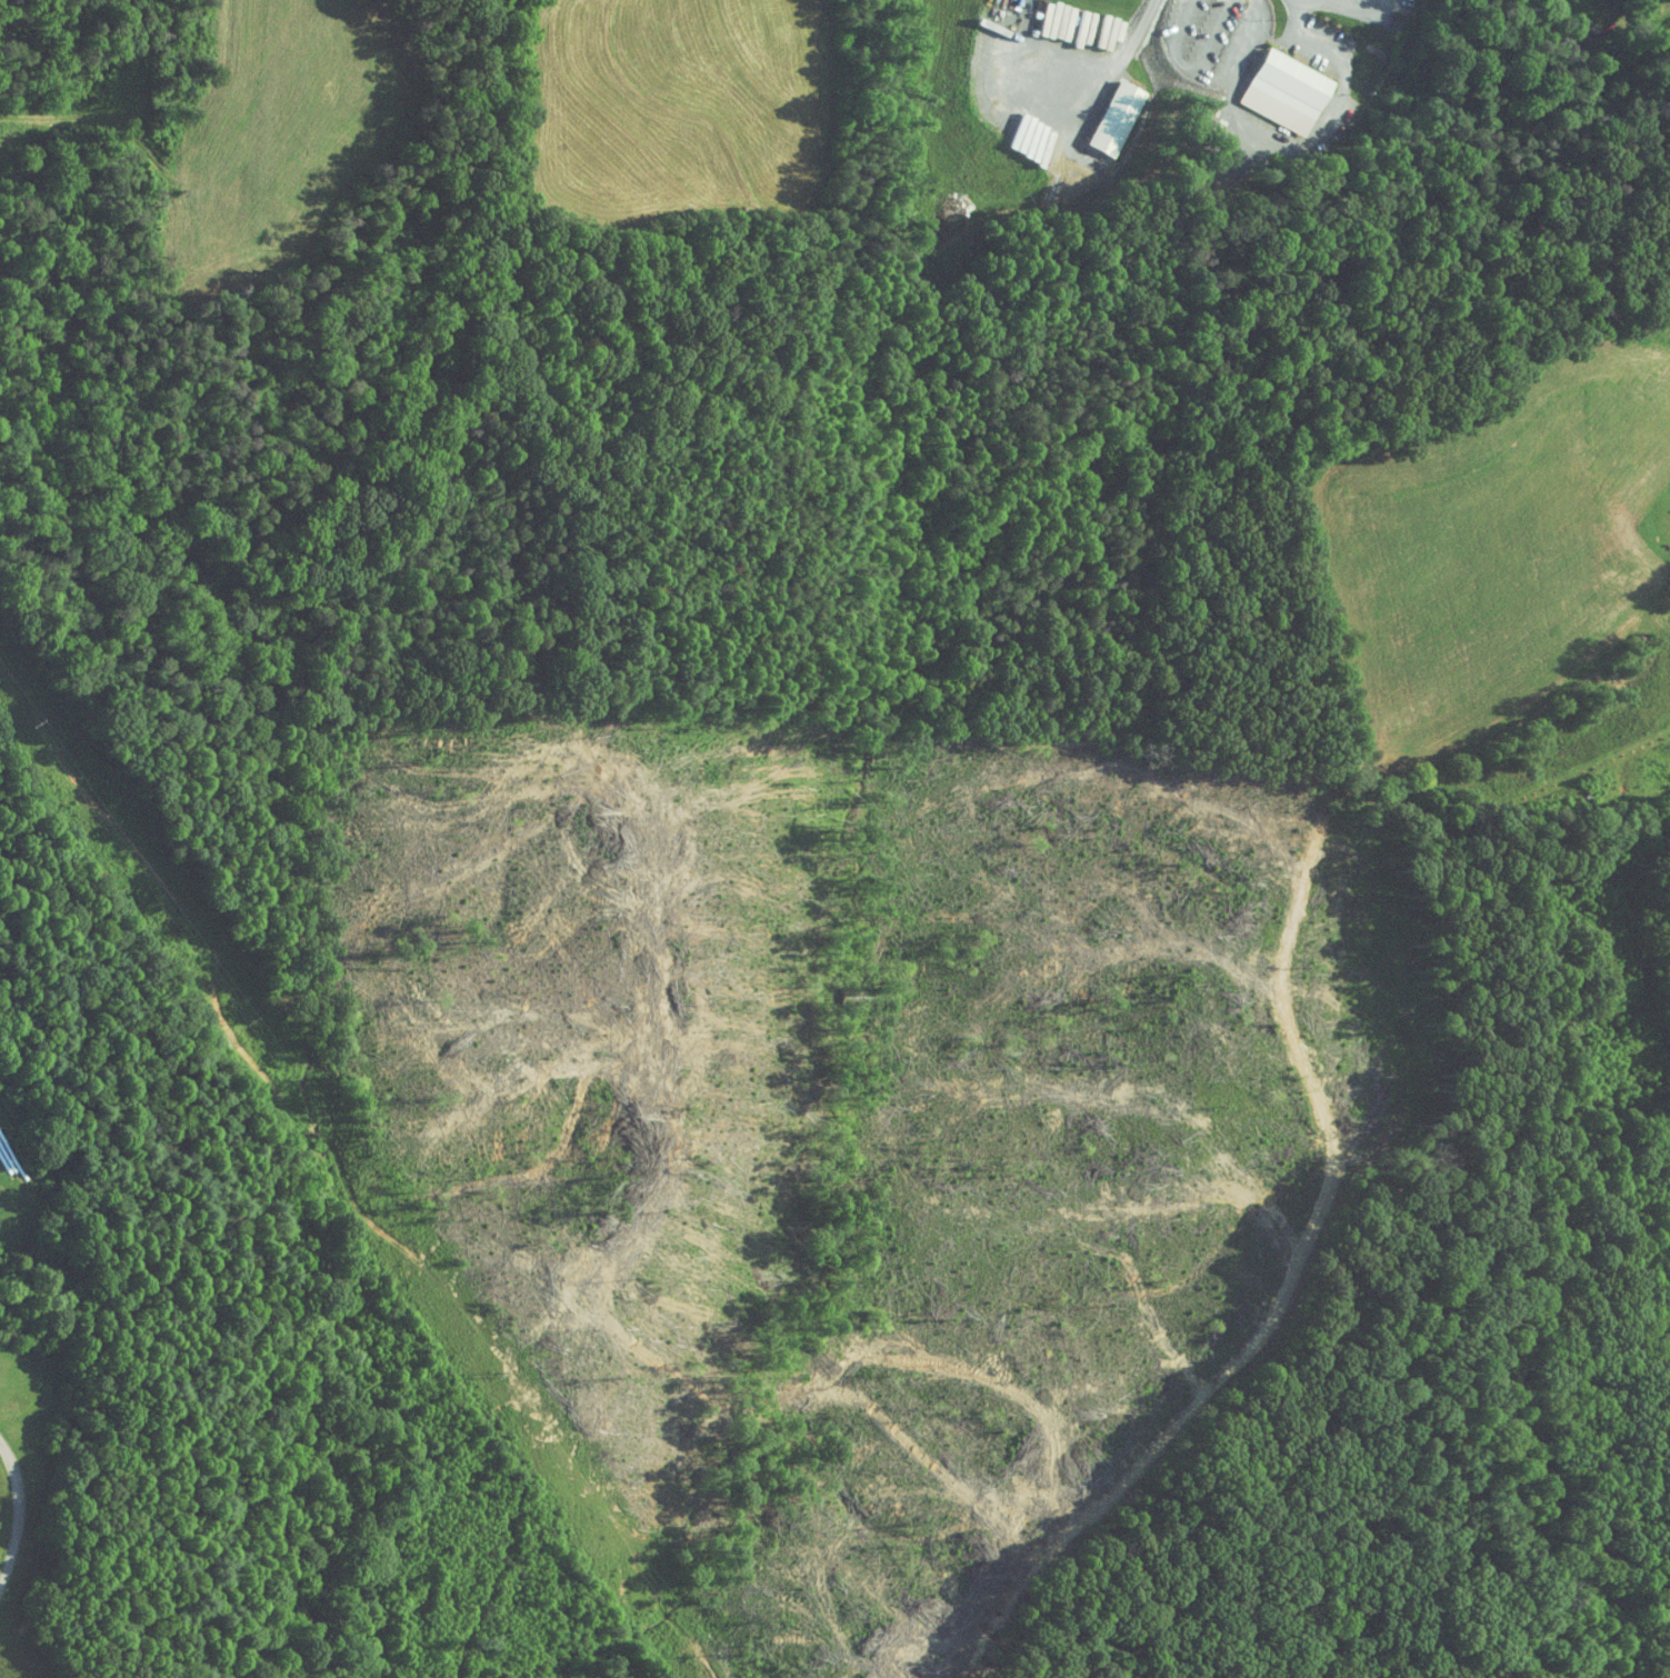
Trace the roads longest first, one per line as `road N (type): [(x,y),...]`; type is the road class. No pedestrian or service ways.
road 1 (residential): [(0,1578),(17,1547),(17,1509),(0,1449)]

